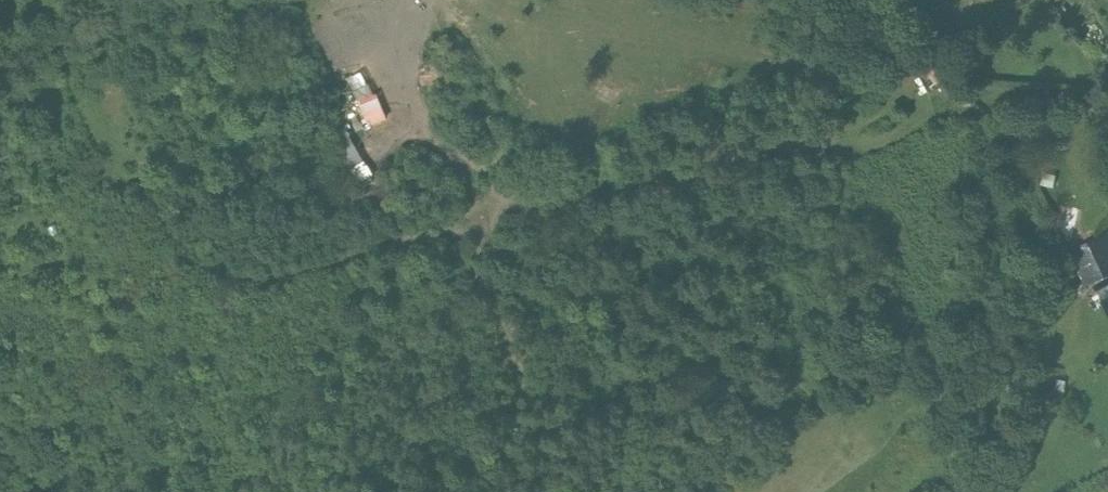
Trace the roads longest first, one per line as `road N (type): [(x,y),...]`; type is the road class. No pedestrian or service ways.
road 1 (track): [(1107,108),(1053,92),(987,93),(882,140),(742,150),(263,274),(187,246),(73,82),(66,0)]
road 2 (track): [(544,491),(509,439),(524,382),(490,276),(478,175),(428,118),(419,93)]
road 3 (track): [(681,170),(741,318),(762,338),(795,350),(824,404),(819,436),(763,491)]
road 4 (track): [(451,146),(406,148),(391,160),(391,202),(422,234),(400,254),(405,274),(414,290),(433,297),(490,276)]
road 5 (track): [(852,146),(864,158),(863,174),(796,234),(788,276),(795,350)]

